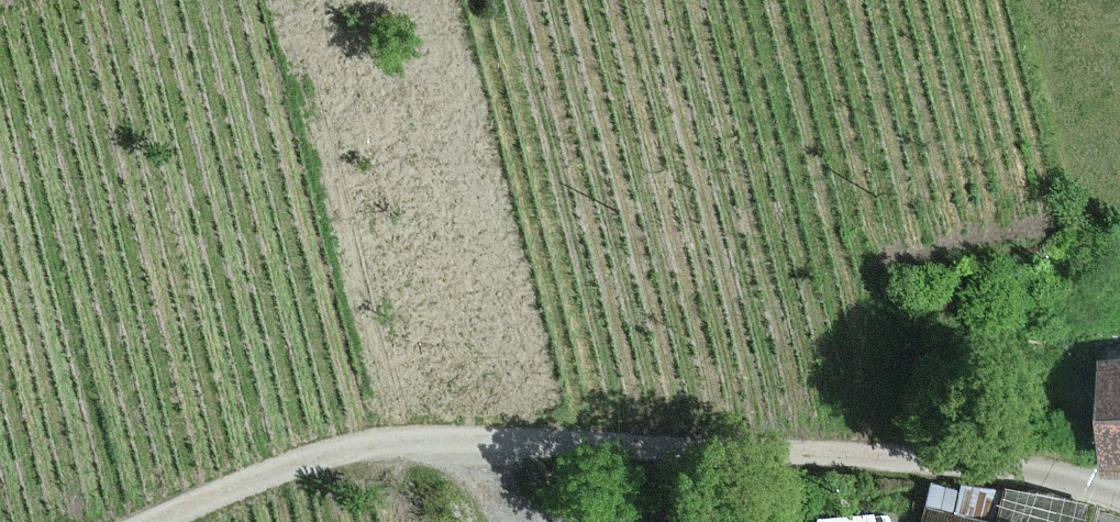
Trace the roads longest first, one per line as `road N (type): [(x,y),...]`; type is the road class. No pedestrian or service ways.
road 1 (unclassified): [(1119,495),(1030,474),(805,452),(417,440),(333,453),(156,521)]

